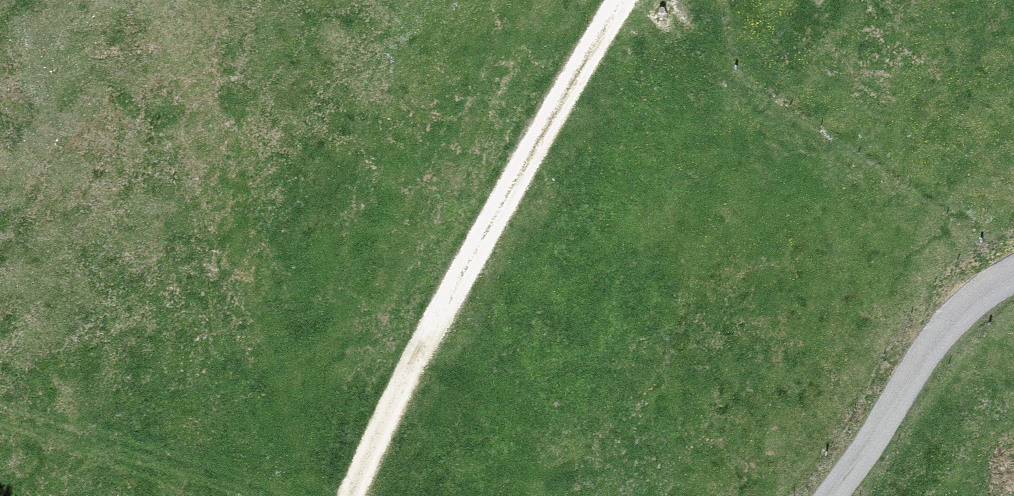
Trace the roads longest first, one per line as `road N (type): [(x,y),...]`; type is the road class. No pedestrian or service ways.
road 1 (track): [(623,0),(425,342),(352,495)]
road 2 (track): [(0,409),(297,495)]
road 3 (unclassified): [(825,495),(939,330),(967,301),(1013,271)]

